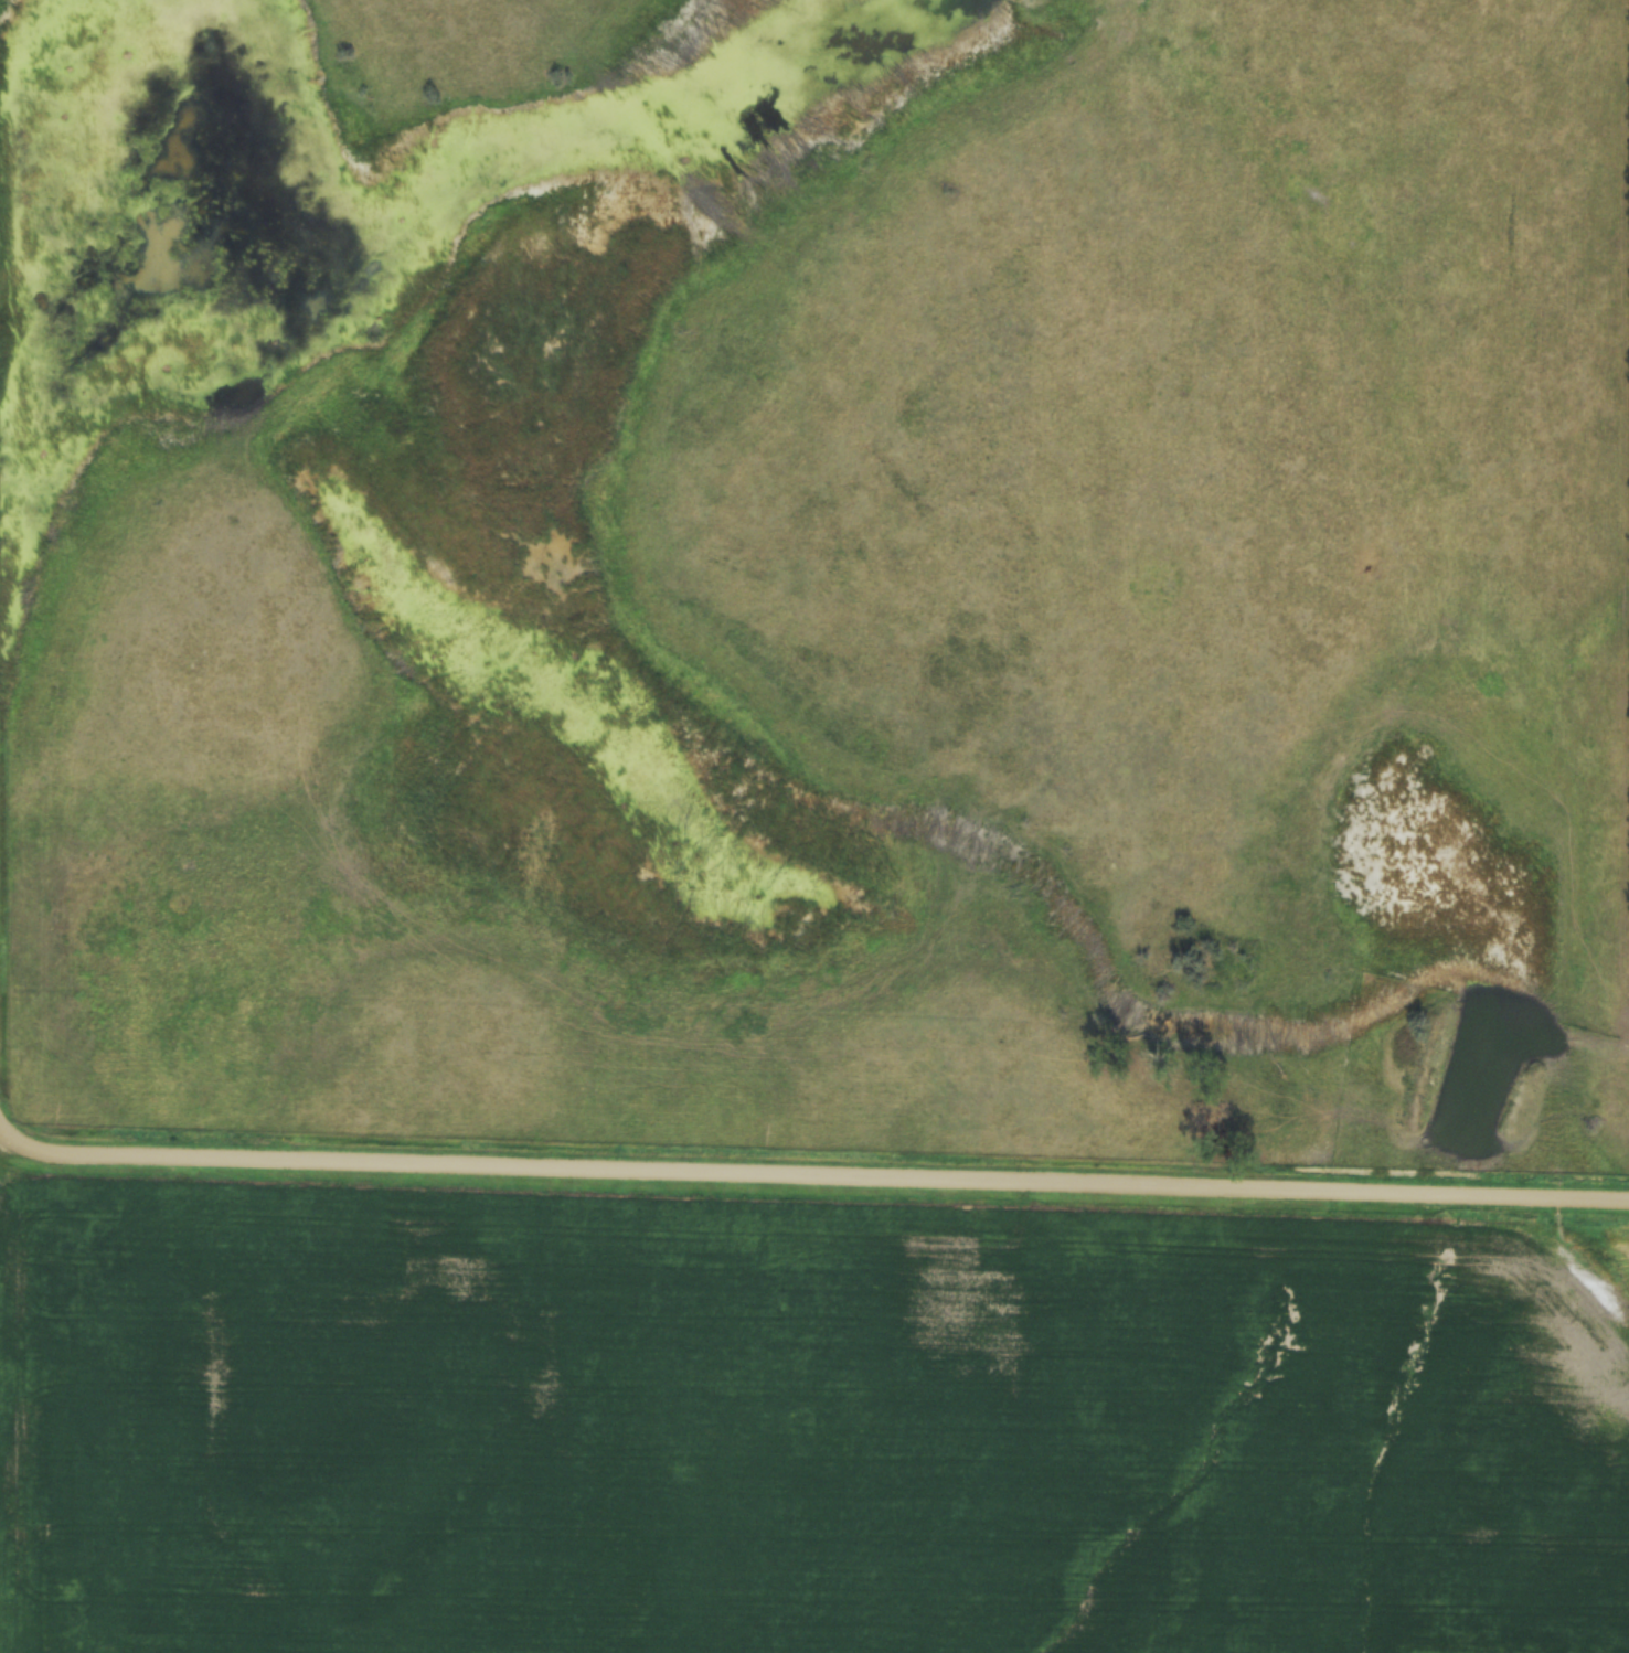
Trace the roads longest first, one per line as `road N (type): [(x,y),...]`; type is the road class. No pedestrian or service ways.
road 1 (residential): [(0,1145),(1628,1200)]

